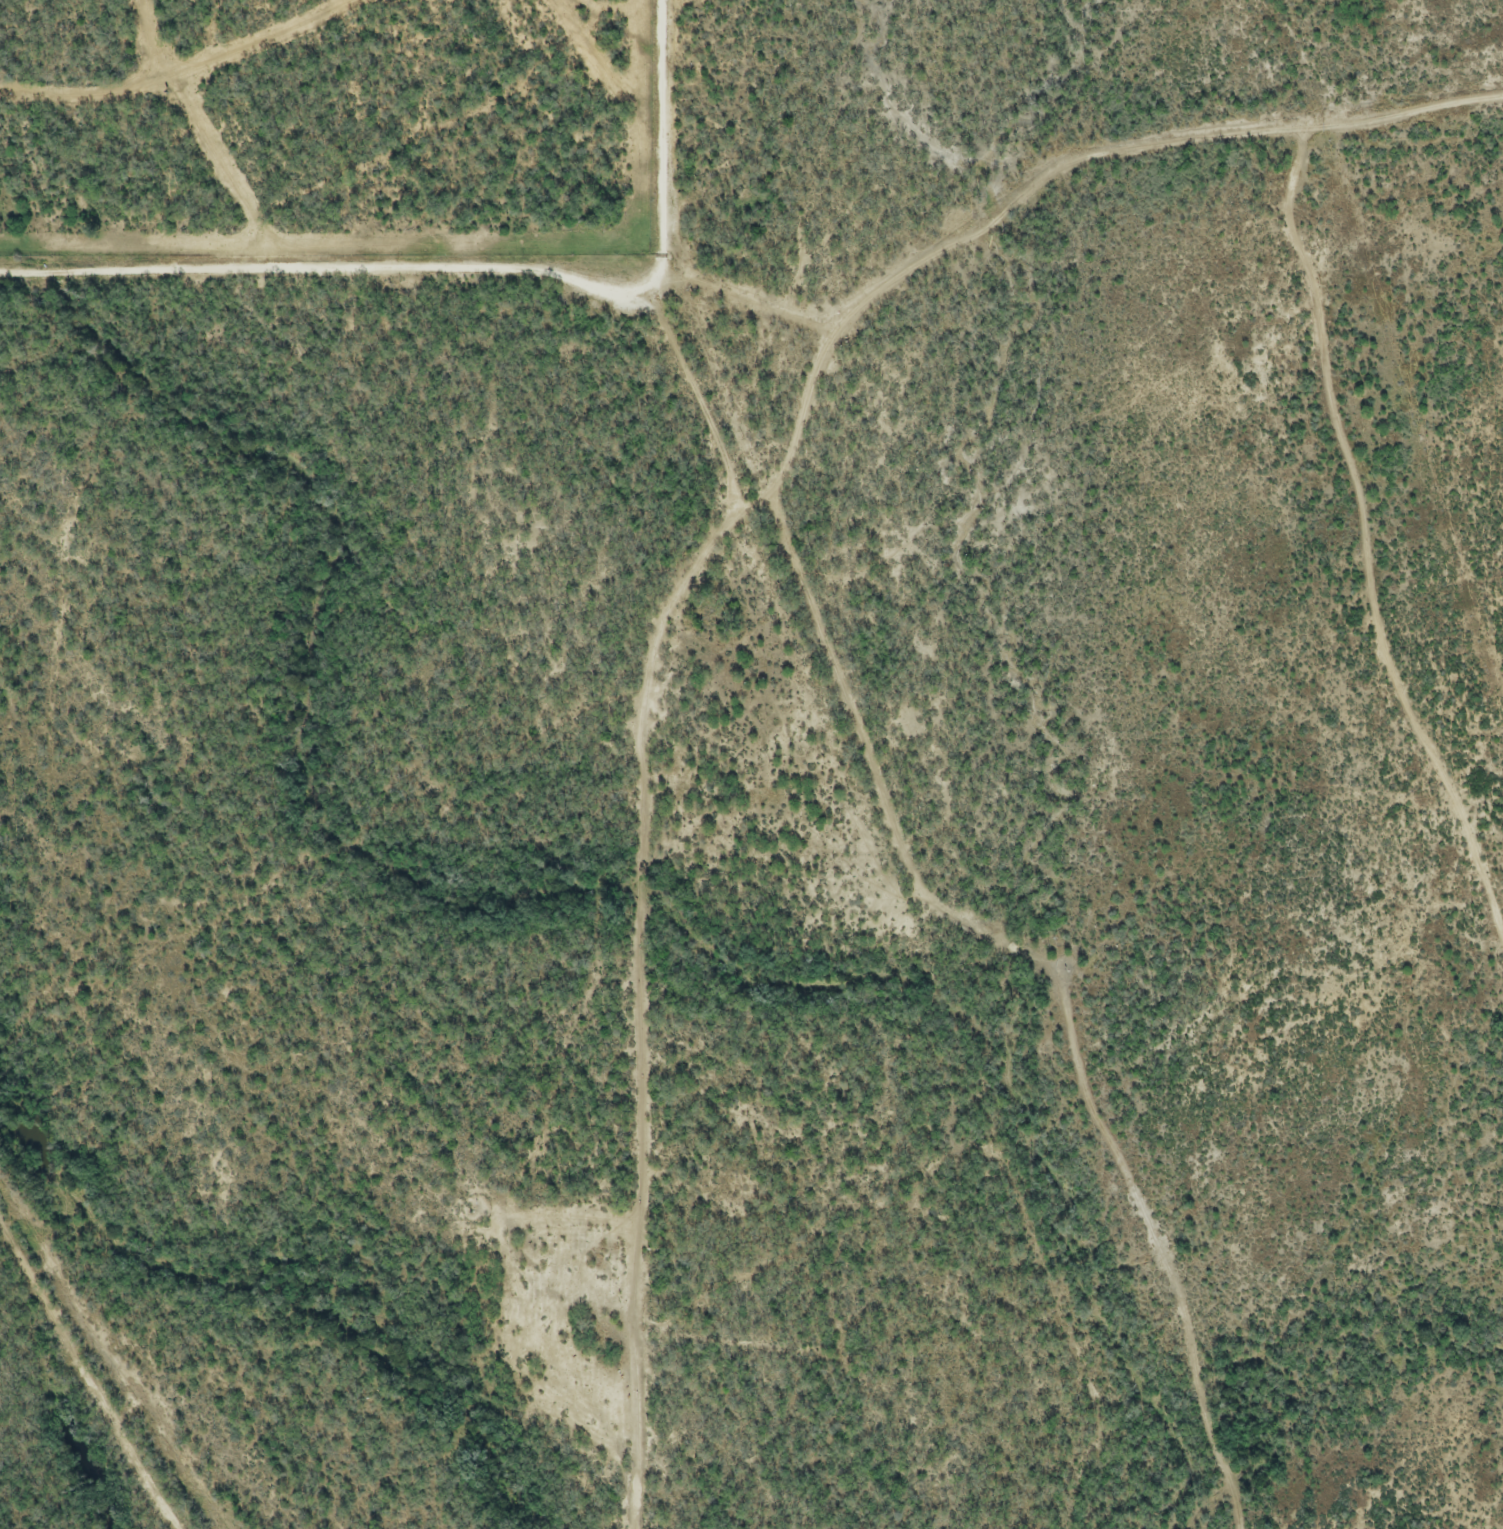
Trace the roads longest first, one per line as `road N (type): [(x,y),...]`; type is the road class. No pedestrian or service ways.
road 1 (residential): [(658,0),(656,272),(630,304),(544,272),(0,268)]

